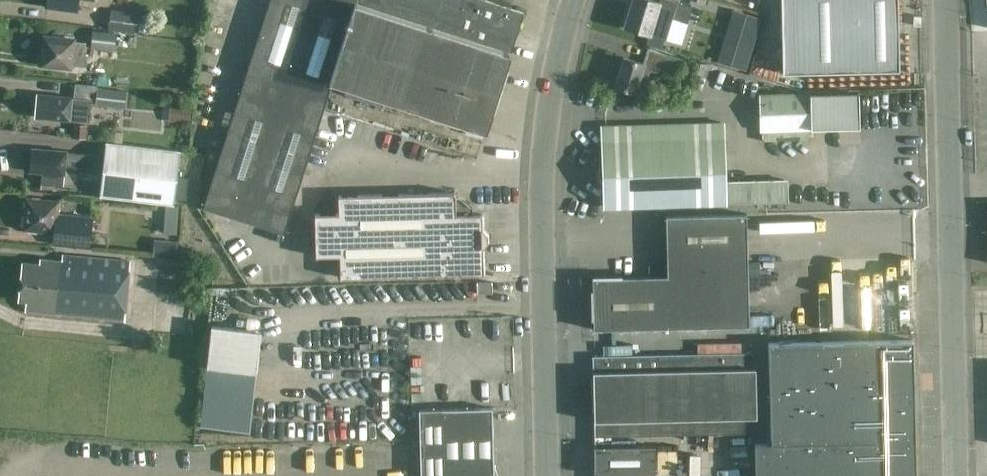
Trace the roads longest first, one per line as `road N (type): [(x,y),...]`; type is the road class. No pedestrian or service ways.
road 1 (unclassified): [(548,475),(540,136),(569,0)]
road 2 (unclassified): [(951,475),(944,0)]

